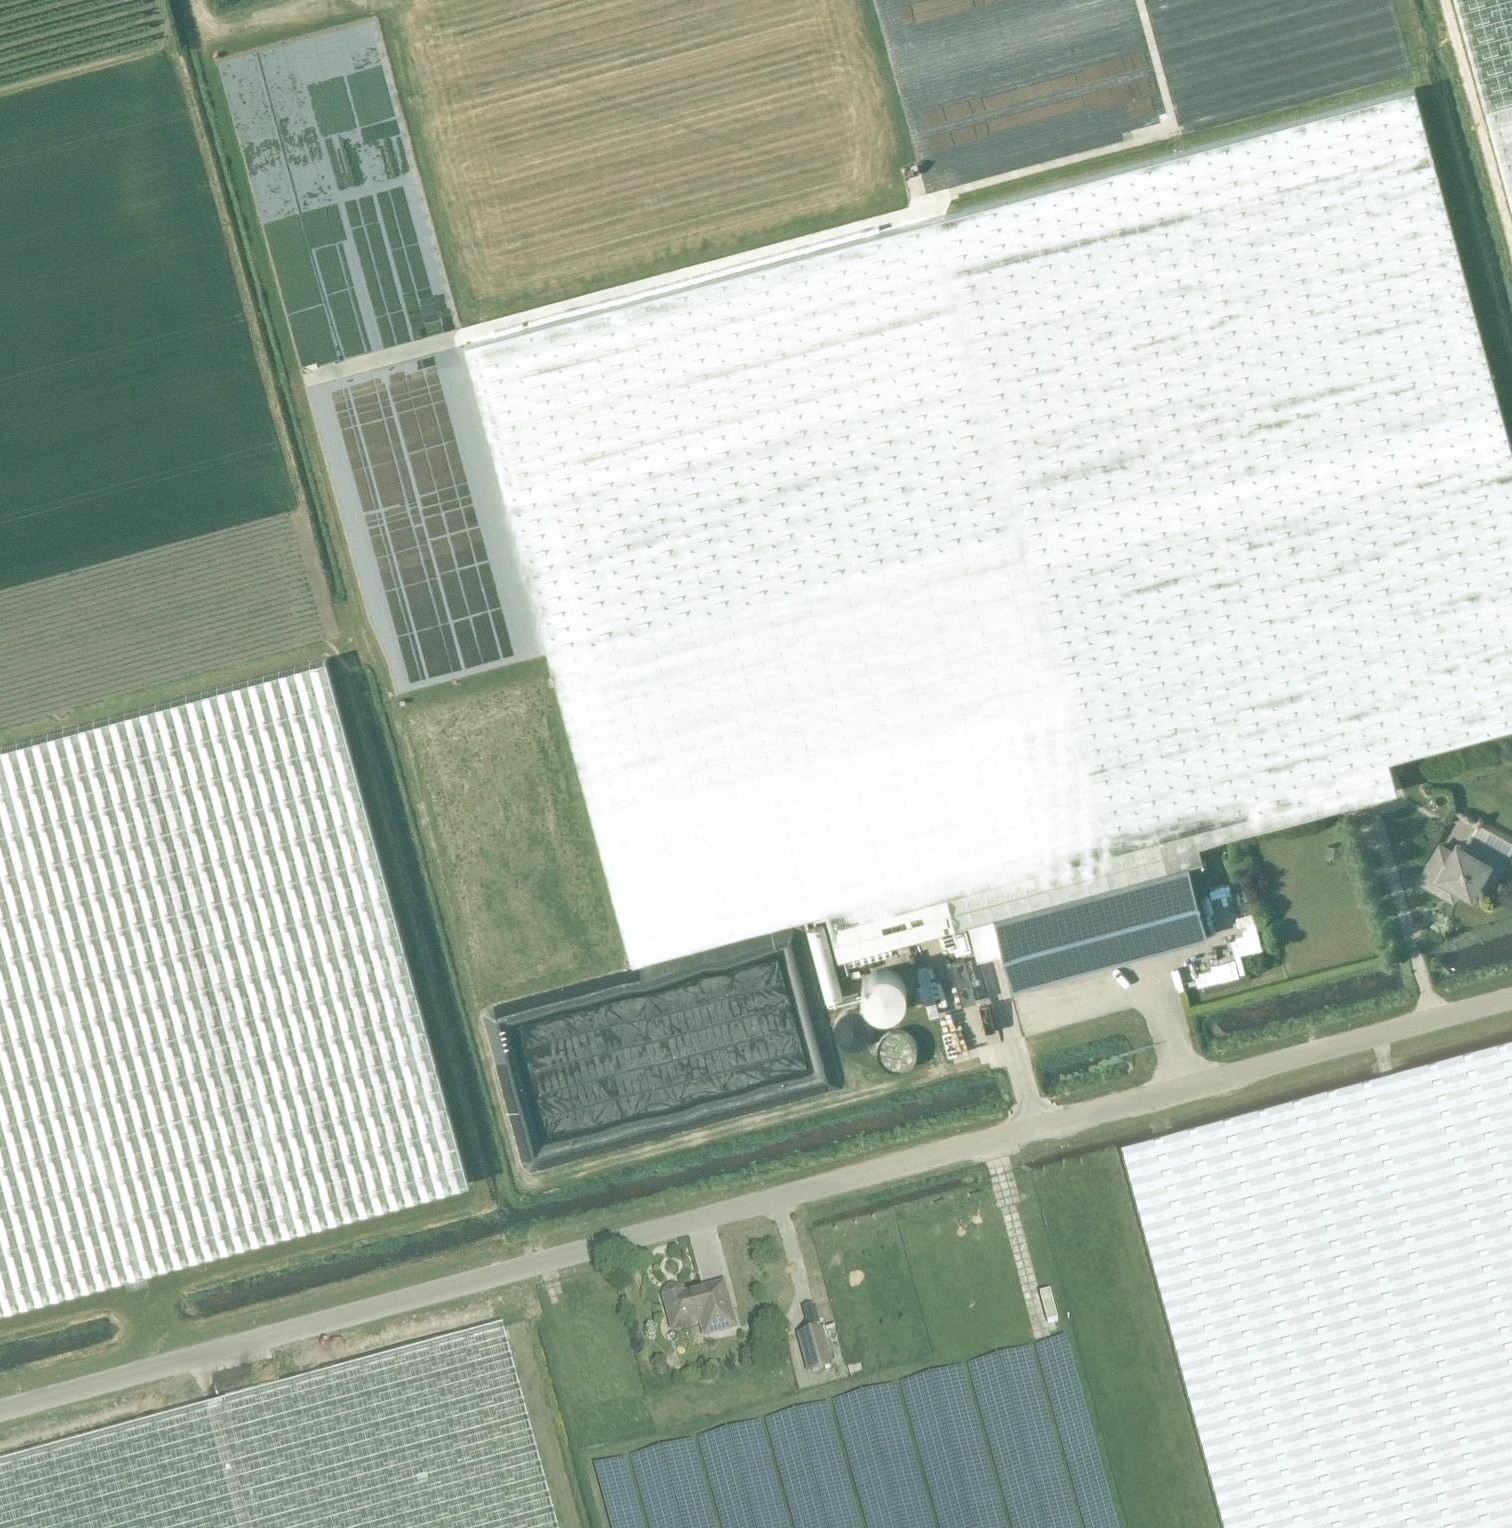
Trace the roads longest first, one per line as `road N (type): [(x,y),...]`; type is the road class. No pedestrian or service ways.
road 1 (unclassified): [(1511,999),(0,1411)]

